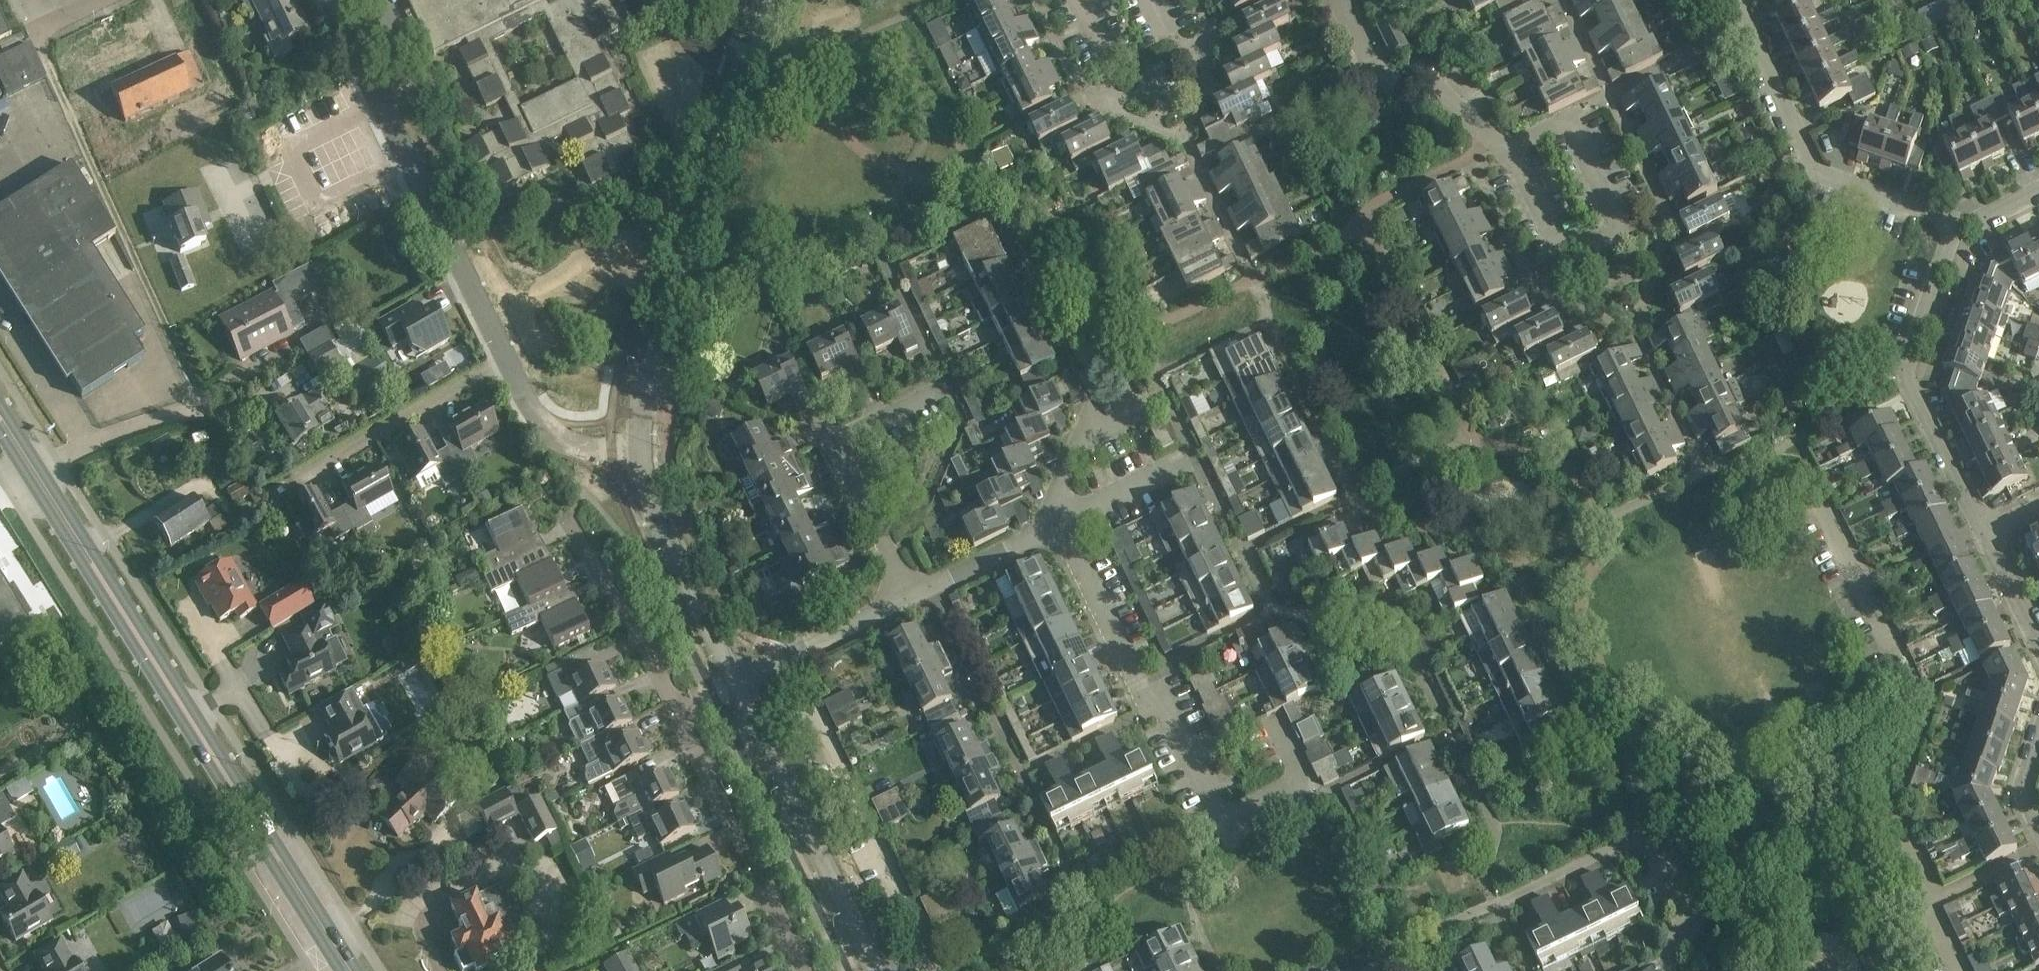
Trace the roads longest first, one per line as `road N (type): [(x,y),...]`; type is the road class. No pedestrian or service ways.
road 1 (primary): [(345,970),(0,424)]
road 2 (residential): [(1275,726),(1300,783),(1235,812),(1208,800),(1059,525)]
road 3 (residential): [(642,448),(656,350),(777,0)]
road 4 (residential): [(504,360),(329,0)]
road 5 (residential): [(1955,231),(1939,217),(1825,178),(1807,154),(1742,0)]
road 6 (residential): [(931,956),(787,655)]
road 7 (residential): [(1987,536),(1911,378),(1955,231)]
road 8 (residential): [(877,970),(737,681)]
road 9 (residential): [(1370,970),(1416,937),(1640,835)]
road 10 (residential): [(1511,151),(1563,258),(1620,230),(1571,123)]
road 11 (residential): [(909,593),(839,447),(842,431),(935,389)]
road 12 (residential): [(737,681),(654,511),(642,448)]
road 13 (residential): [(1107,428),(1000,219)]
road 14 (residential): [(567,521),(678,712)]
road 15 (residential): [(312,468),(504,360)]
road 16 (residential): [(1059,525),(1195,462),(1166,399)]
road 17 (residential): [(1488,136),(1438,90),(1377,77),(1339,0)]
road 18 (residential): [(89,158),(38,51),(37,25),(89,0)]
road 19 (residential): [(642,448),(594,449),(547,433),(504,360)]
road 20 (residential): [(909,593),(1059,525)]
road 21 (residential): [(678,712),(740,852)]
road 22 (residential): [(787,655),(909,593)]

